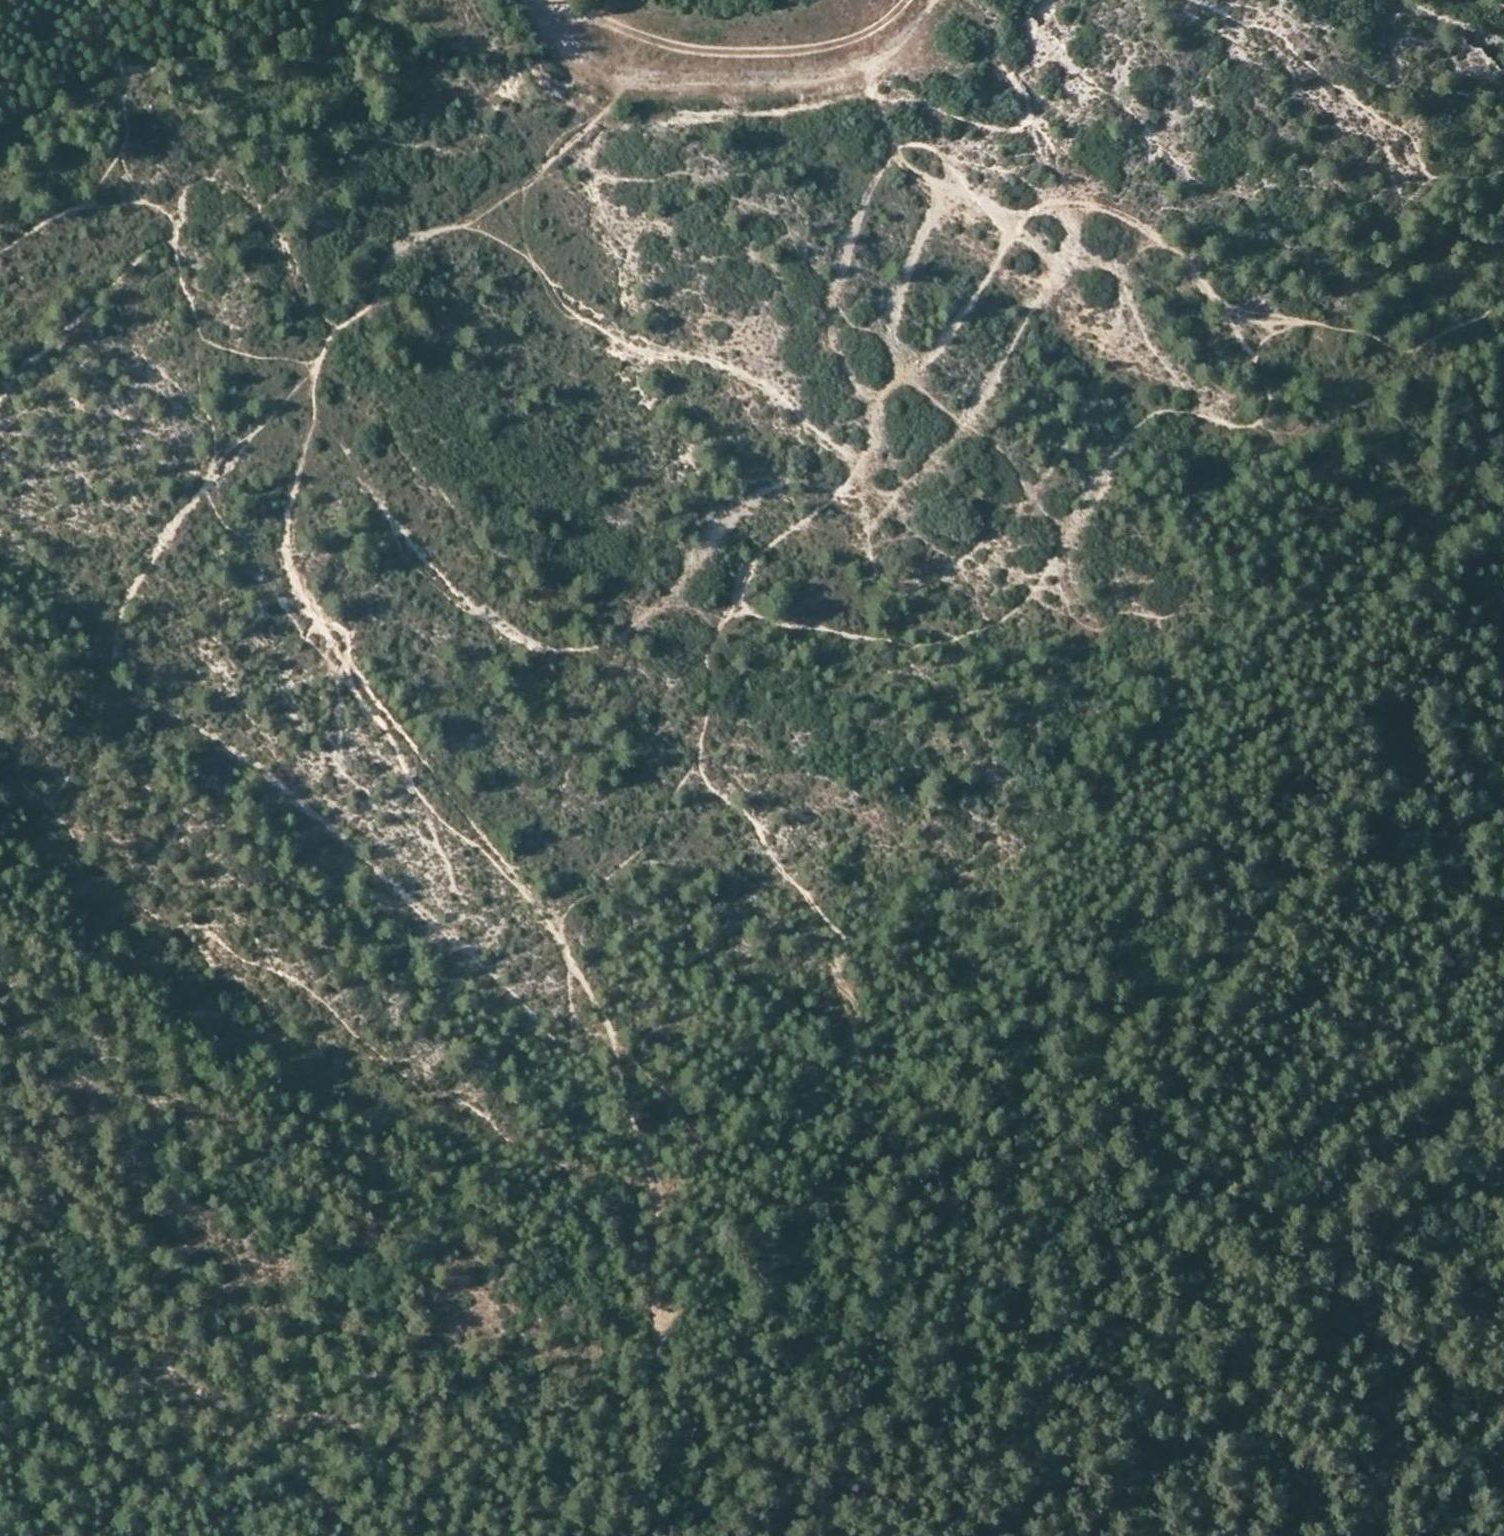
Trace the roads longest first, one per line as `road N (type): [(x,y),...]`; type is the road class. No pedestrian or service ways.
road 1 (track): [(521,0),(555,41),(607,74),(645,84),(779,78),(885,60),(933,0)]

